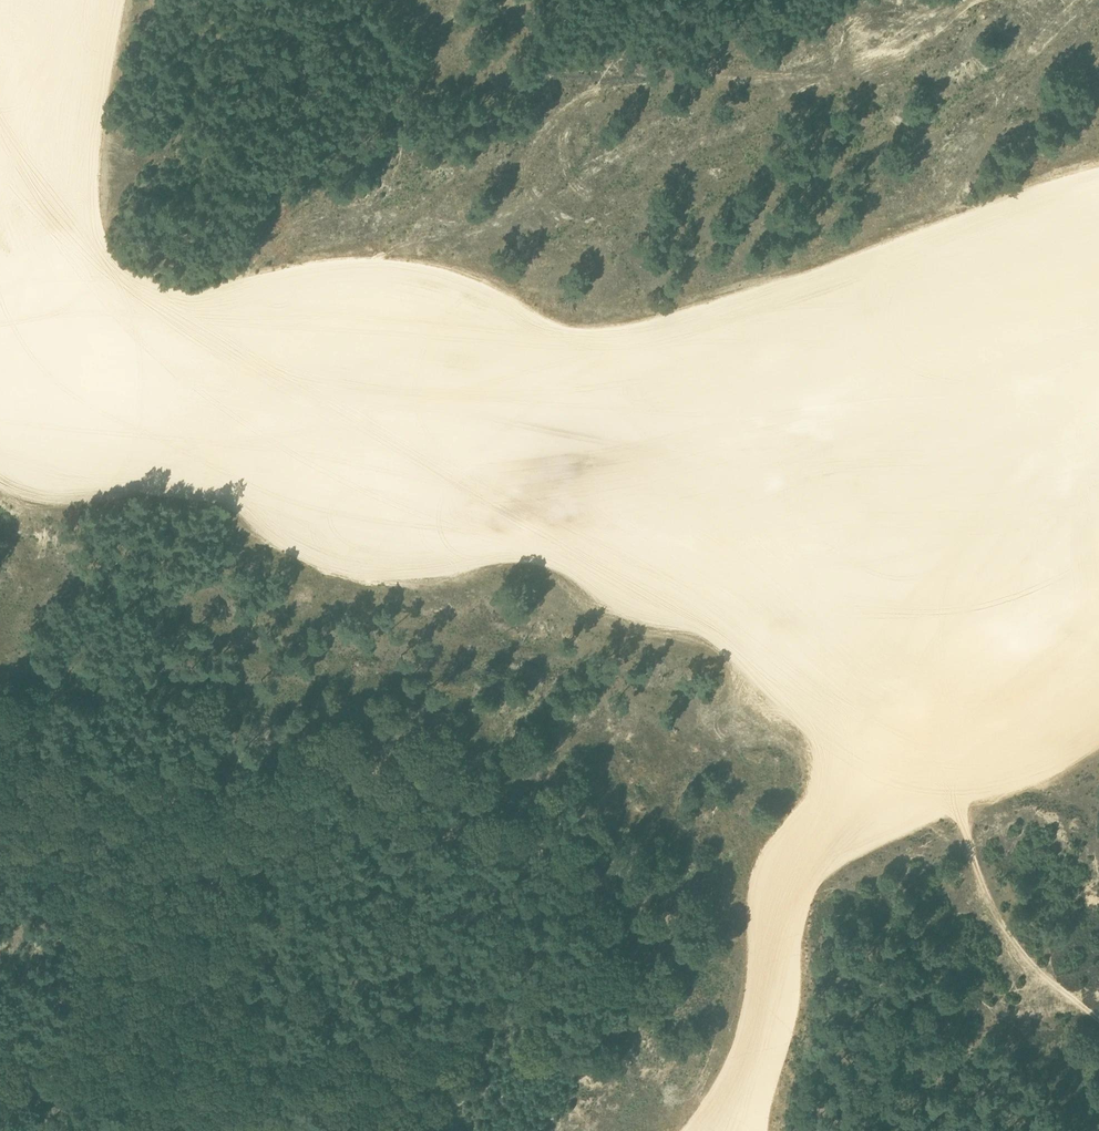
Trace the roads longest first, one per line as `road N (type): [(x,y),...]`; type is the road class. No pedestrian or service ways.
road 1 (track): [(1098,352),(790,478),(638,512),(522,508),(385,482),(234,404),(141,337),(56,228),(0,117)]
road 2 (track): [(725,1130),(782,902),(817,861),(978,764),(1098,596)]

